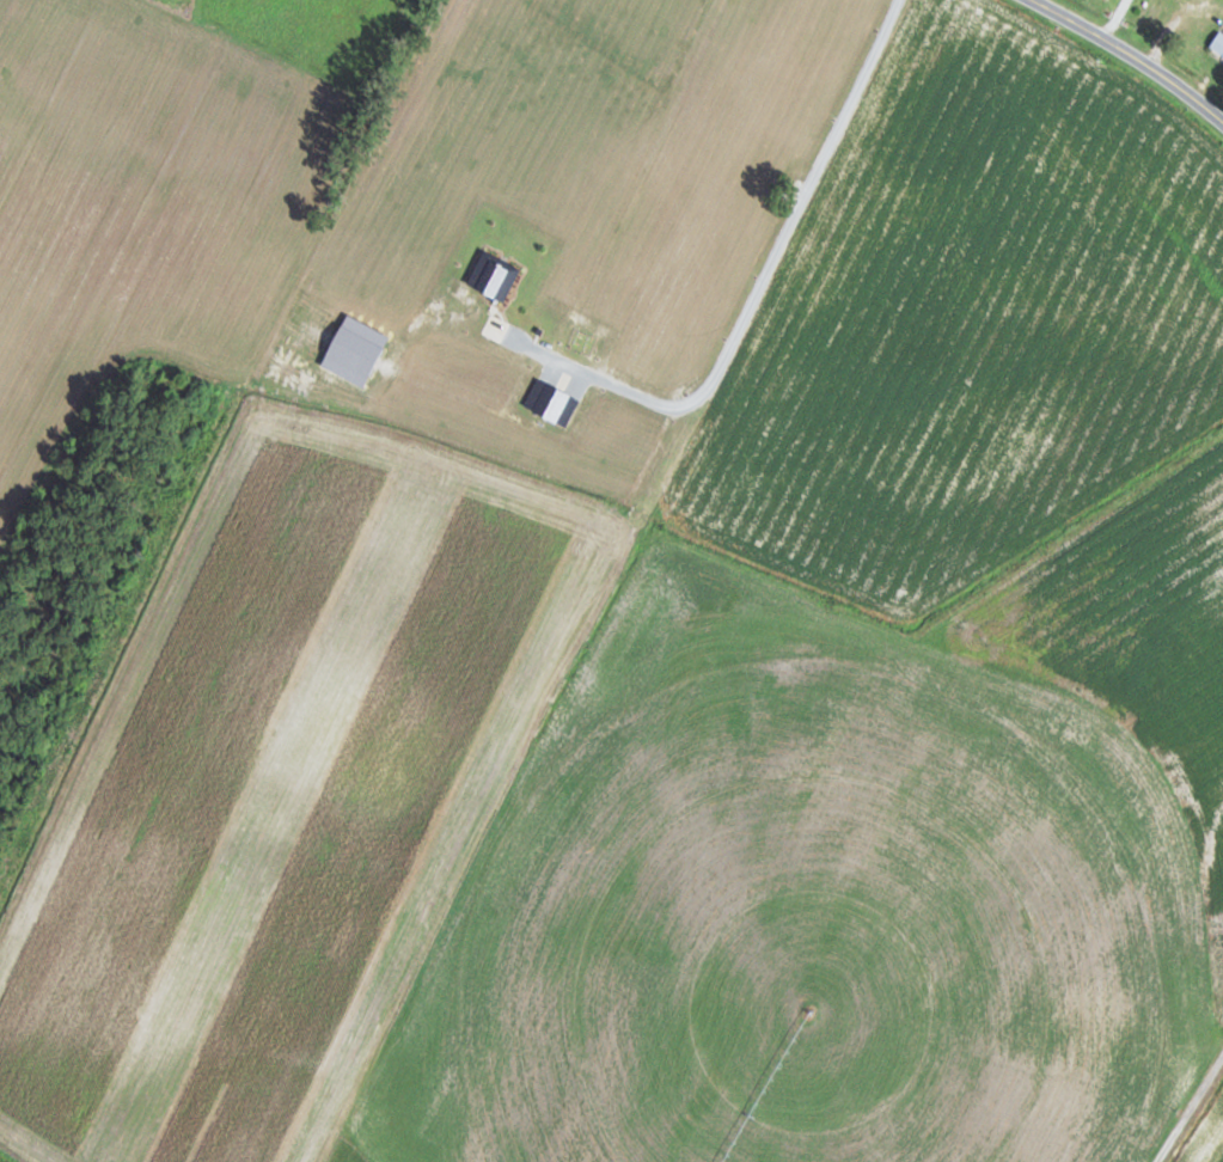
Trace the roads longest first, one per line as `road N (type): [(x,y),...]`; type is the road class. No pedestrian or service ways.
road 1 (residential): [(1222,124),(1168,78),(1034,0)]

